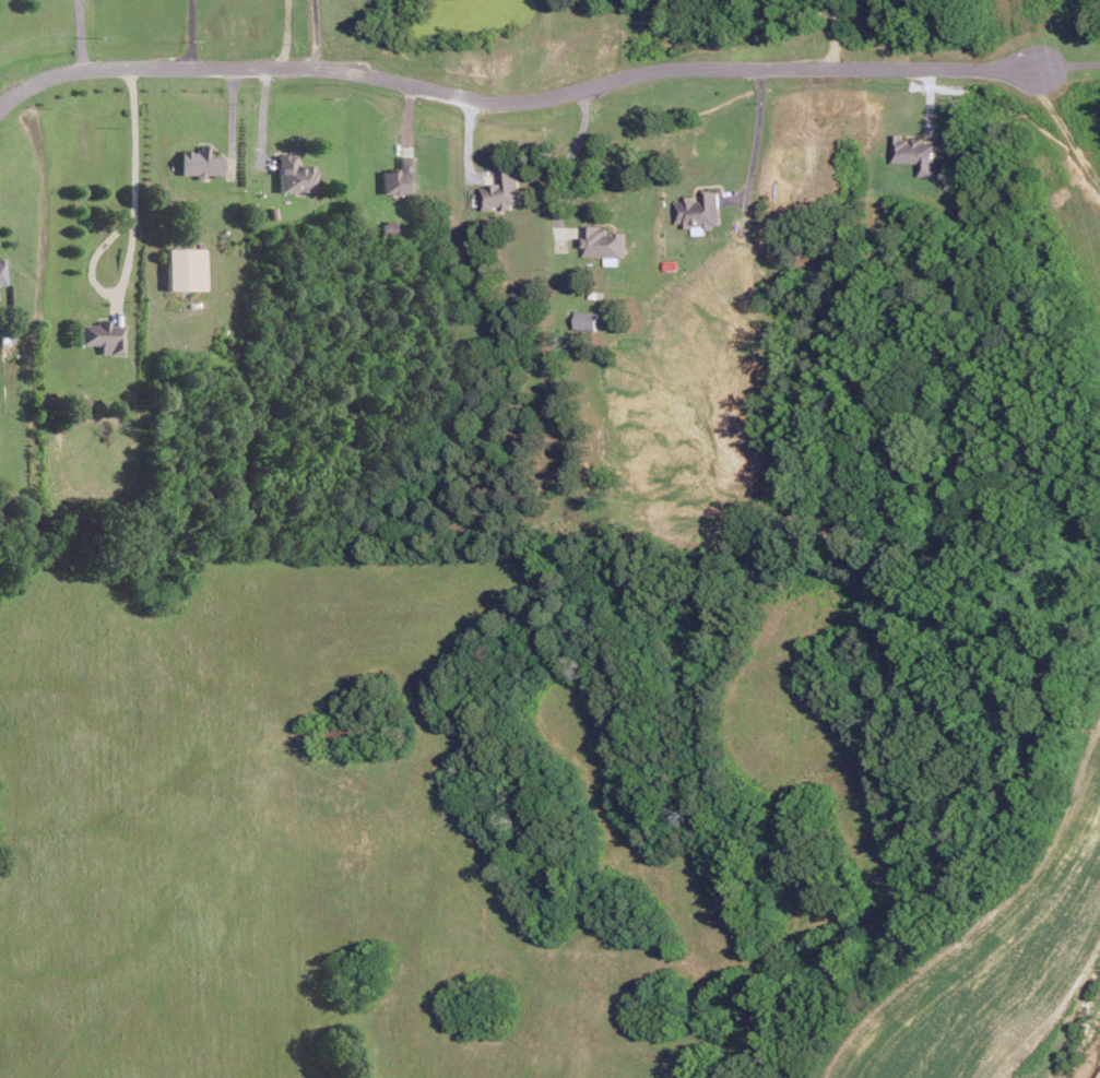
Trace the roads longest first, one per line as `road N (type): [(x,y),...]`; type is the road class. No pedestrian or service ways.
road 1 (residential): [(0,112),(47,76),(125,67),(339,68),(486,100),(690,69),(1042,70)]

